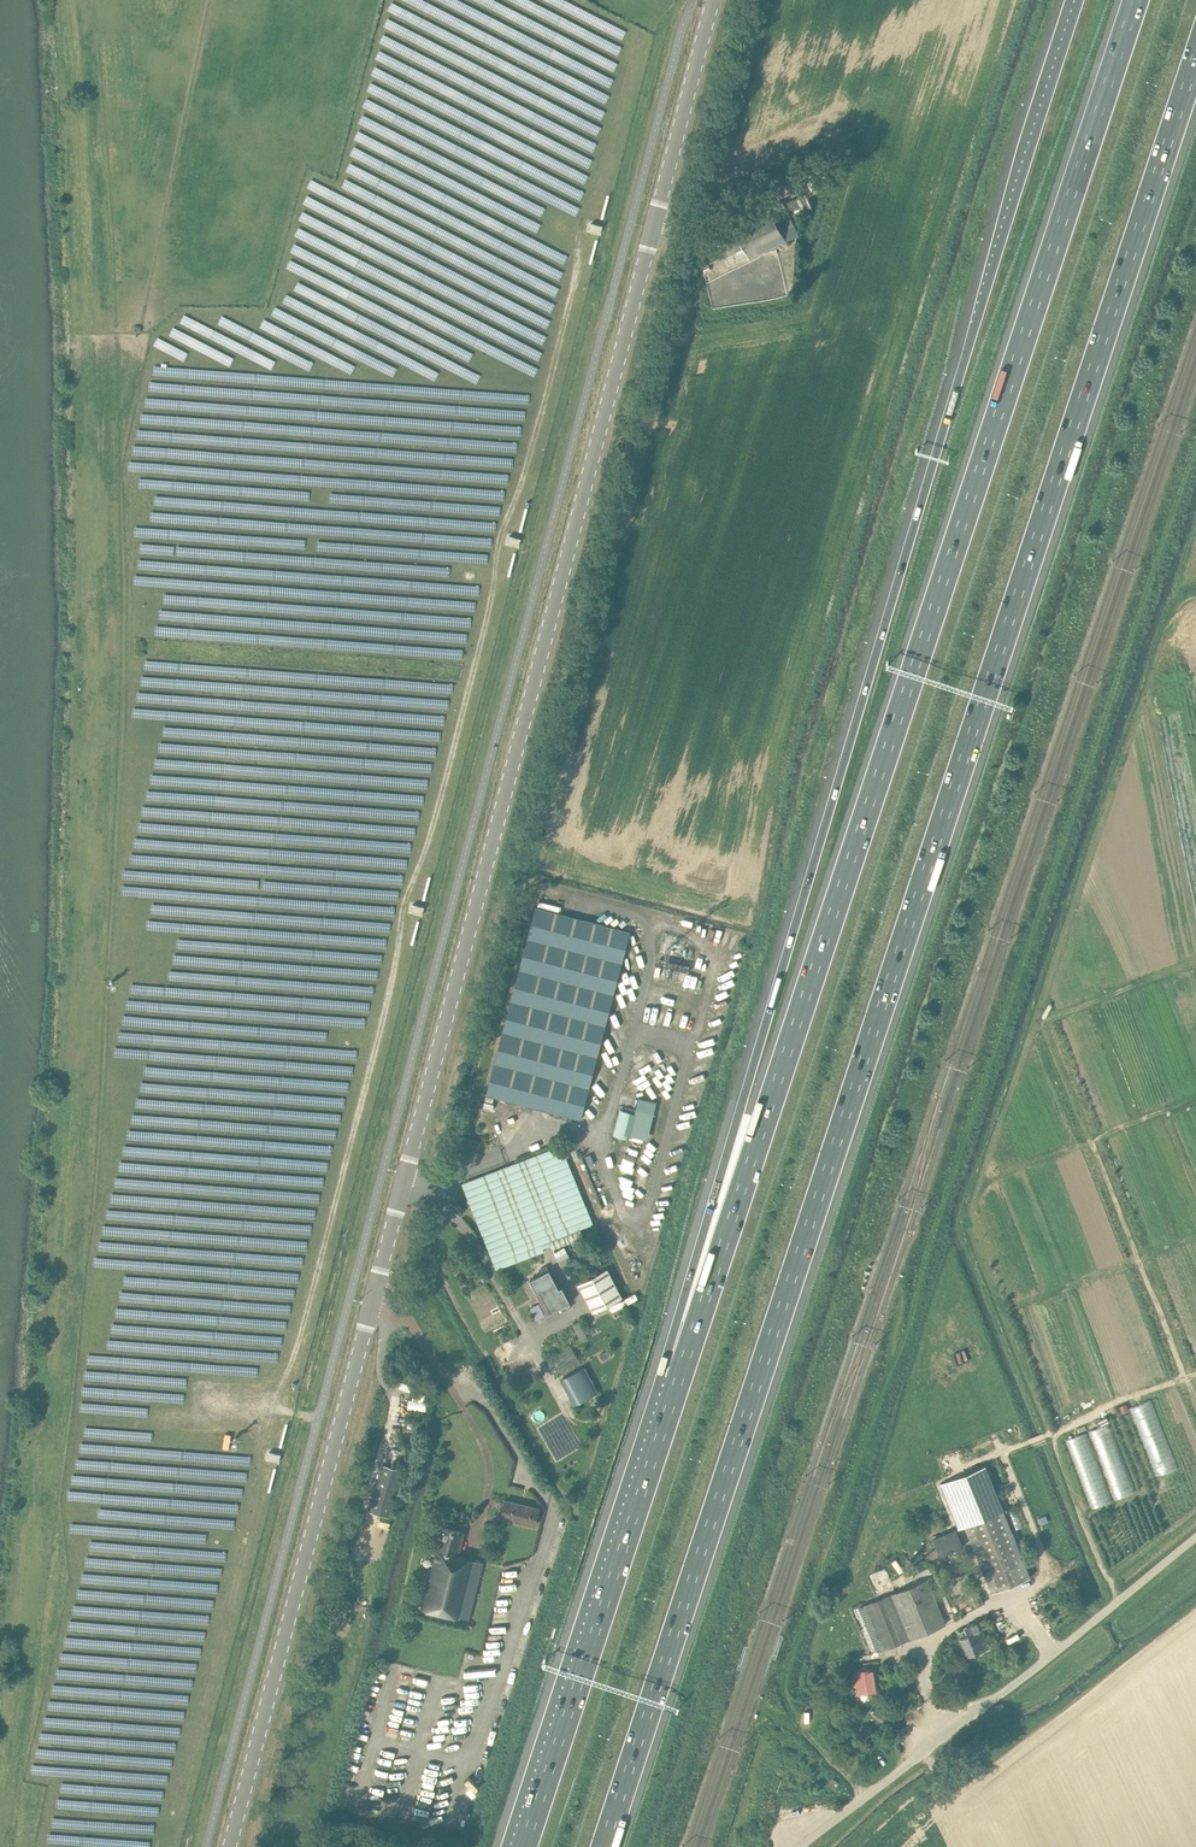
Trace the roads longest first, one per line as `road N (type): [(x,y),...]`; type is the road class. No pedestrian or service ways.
road 1 (tertiary): [(229,1846),(715,0)]
road 2 (motorway): [(604,1846),(1195,59)]
road 3 (motorway): [(1136,0),(678,1380)]
road 4 (track): [(867,1796),(794,1721),(786,1669),(904,1334),(1195,442)]
road 5 (motorway): [(1079,0),(713,1199),(678,1380)]
road 6 (unclassified): [(799,1846),(1195,1536)]
road 7 (motorway): [(678,1380),(525,1846)]
road 8 (track): [(199,1398),(319,1417)]

